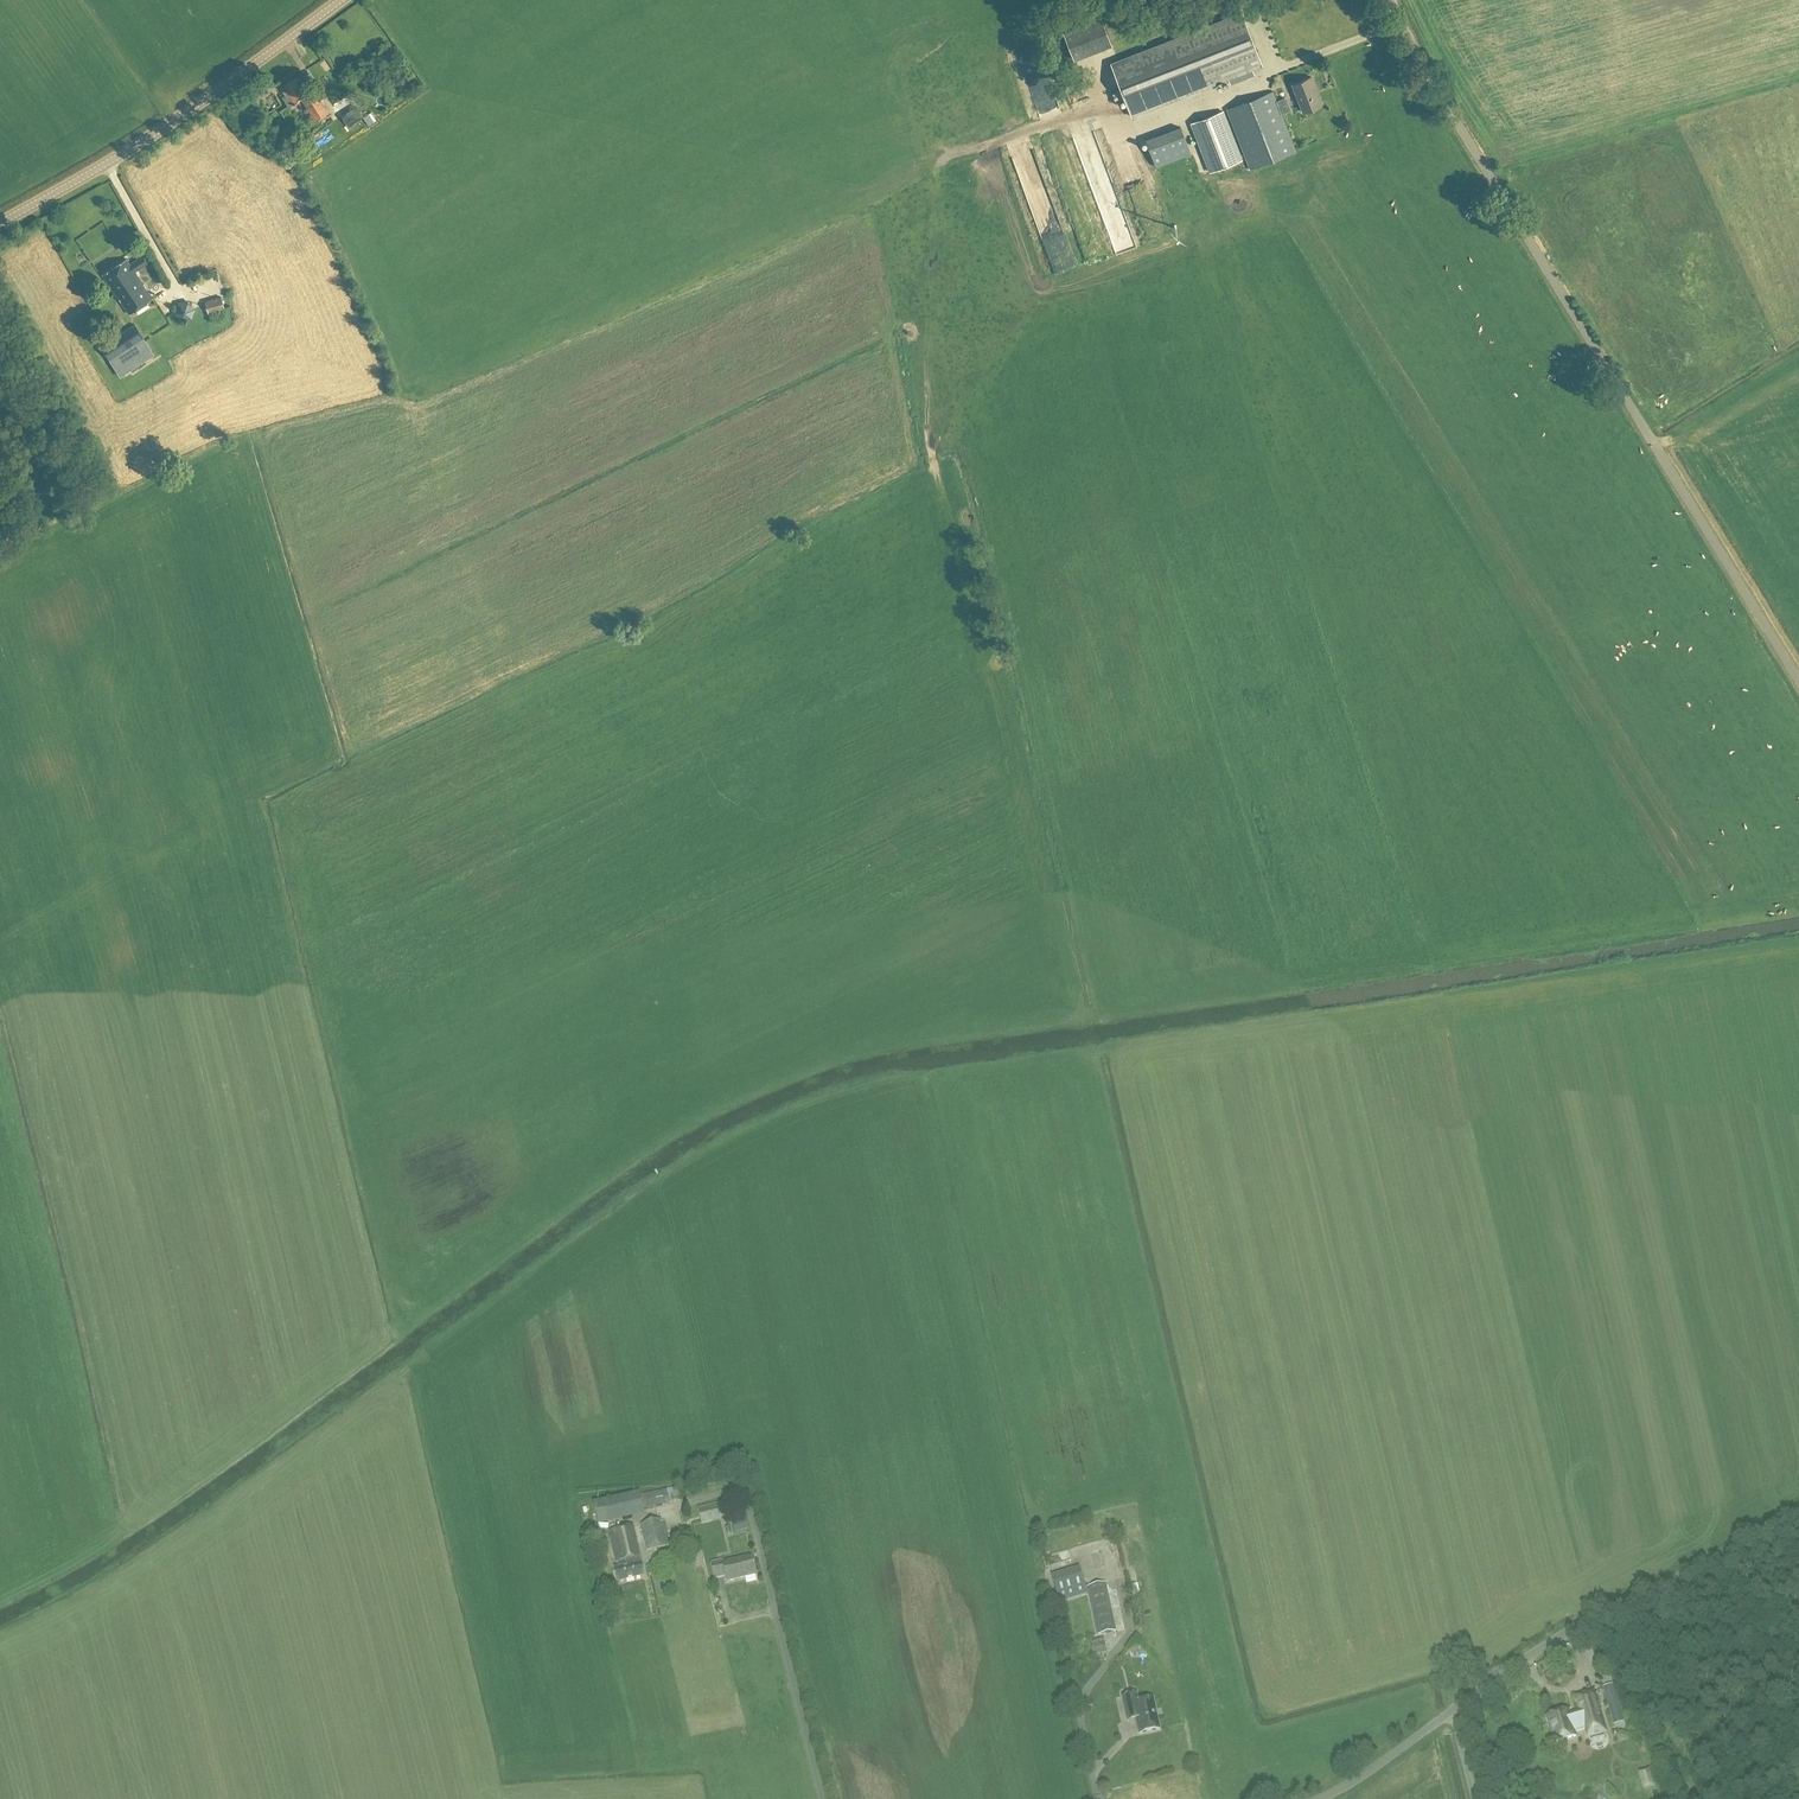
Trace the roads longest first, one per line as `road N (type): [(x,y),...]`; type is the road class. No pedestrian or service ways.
road 1 (unclassified): [(1798,678),(1389,0)]
road 2 (unclassified): [(1320,1798),(1559,1635),(1798,1519)]
road 3 (tertiary): [(0,223),(199,105),(340,0)]
road 4 (unknown): [(1469,139),(1798,42)]

